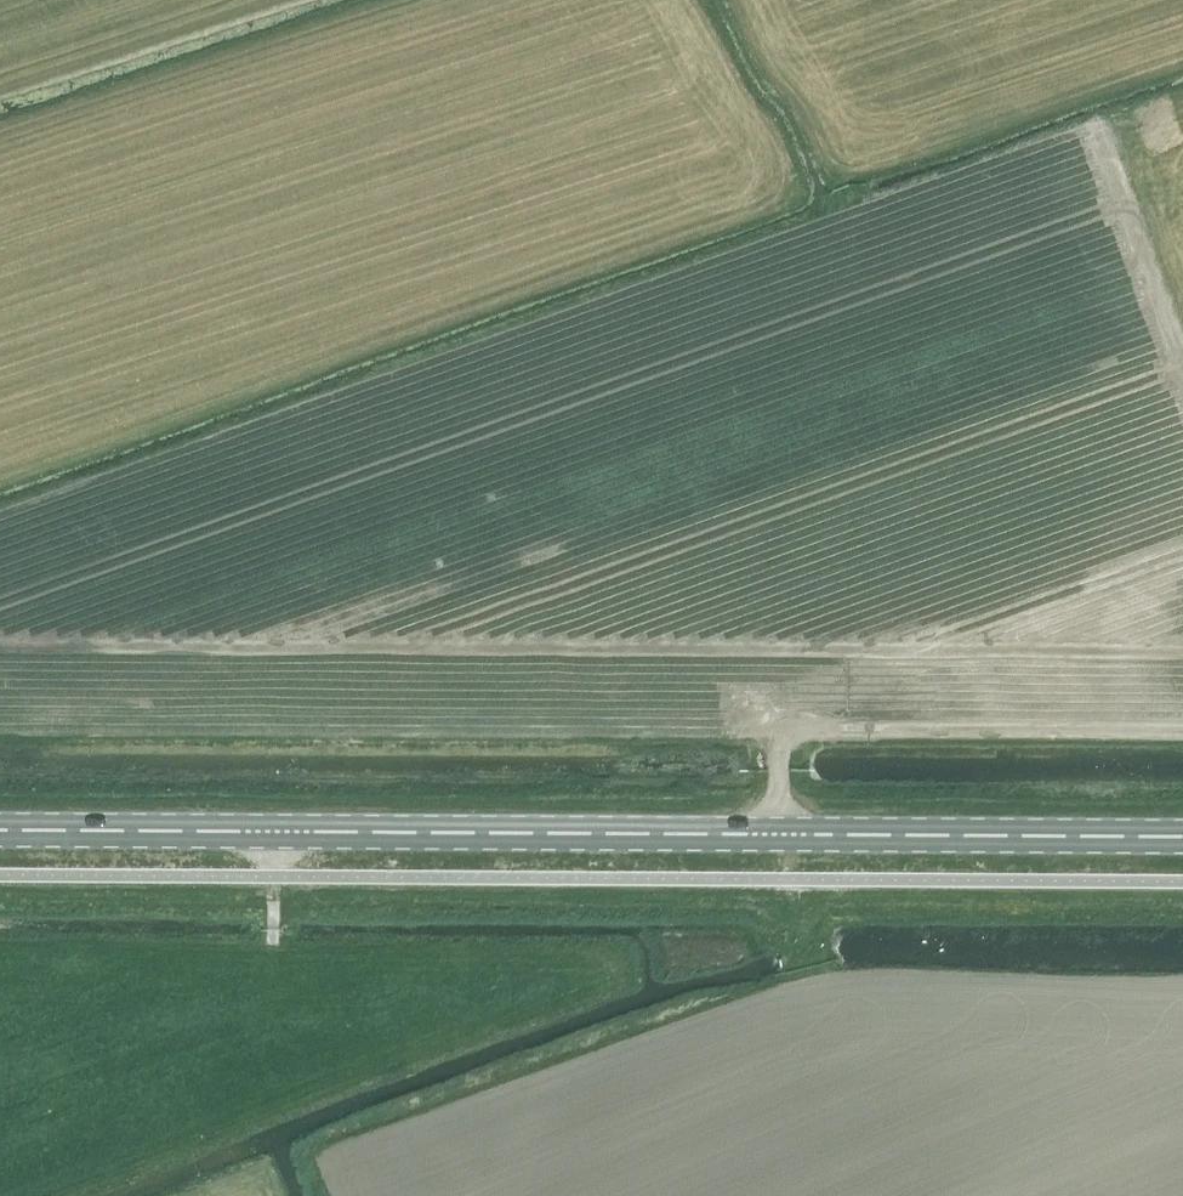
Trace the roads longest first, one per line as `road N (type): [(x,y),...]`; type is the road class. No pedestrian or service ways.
road 1 (primary): [(1182,850),(0,846)]

